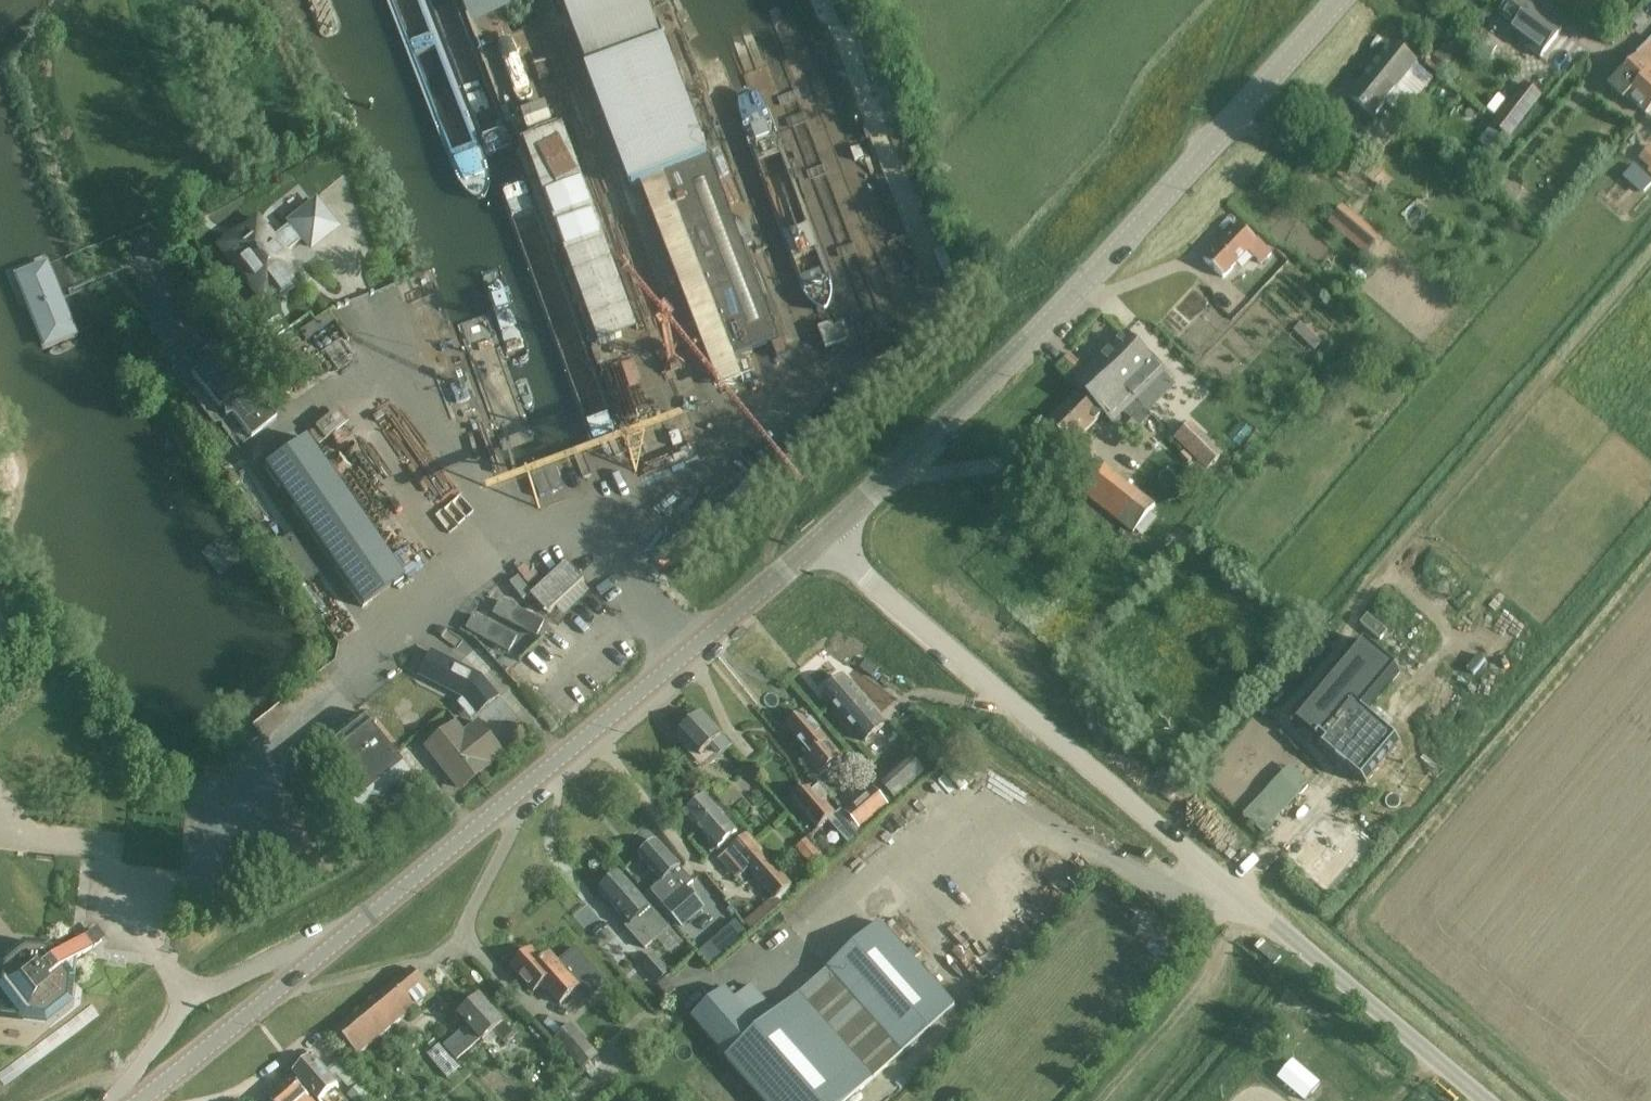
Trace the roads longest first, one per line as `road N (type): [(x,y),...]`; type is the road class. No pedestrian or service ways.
road 1 (tertiary): [(143,1100),(820,540)]
road 2 (unclassified): [(1494,1100),(820,540)]
road 3 (tertiary): [(820,540),(990,385),(1346,0)]

